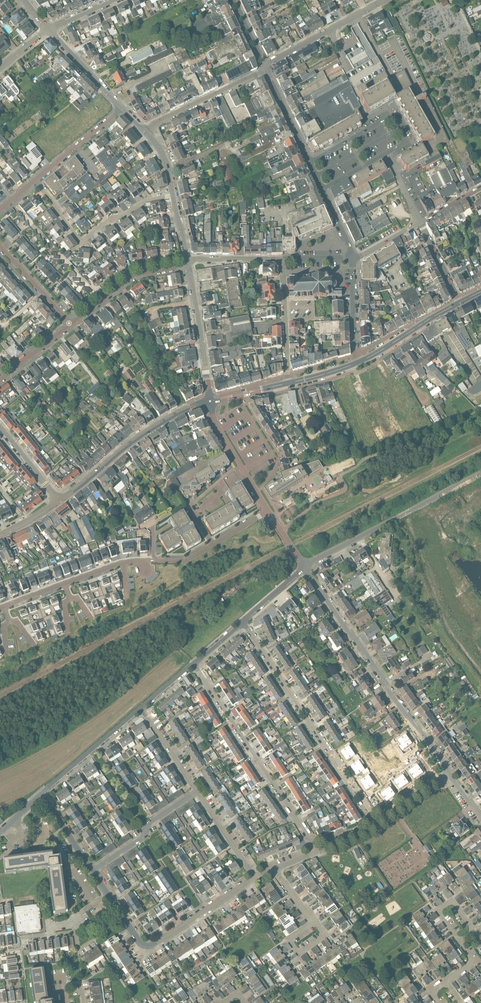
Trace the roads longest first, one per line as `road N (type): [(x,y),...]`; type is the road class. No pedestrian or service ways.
road 1 (residential): [(0,608),(114,566),(187,560),(268,511)]
road 2 (residential): [(449,773),(304,566)]
road 3 (residential): [(377,824),(243,621)]
road 4 (residential): [(318,851),(193,664)]
road 5 (residential): [(265,67),(352,258)]
road 6 (unclassified): [(480,473),(304,566)]
road 7 (tertiary): [(59,501),(136,439),(210,401)]
road 8 (residential): [(174,195),(144,201),(83,240),(35,180)]
road 9 (residential): [(210,401),(188,265)]
road 10 (residential): [(265,67),(385,0)]
road 11 (residential): [(146,132),(265,67)]
road 12 (residential): [(71,324),(133,275),(188,265)]
road 13 (residential): [(41,794),(141,708)]
road 14 (residential): [(93,871),(197,792)]
road 15 (residential): [(144,946),(254,877)]
road 16 (residential): [(268,511),(210,401)]
road 17 (residential): [(288,383),(283,260)]

